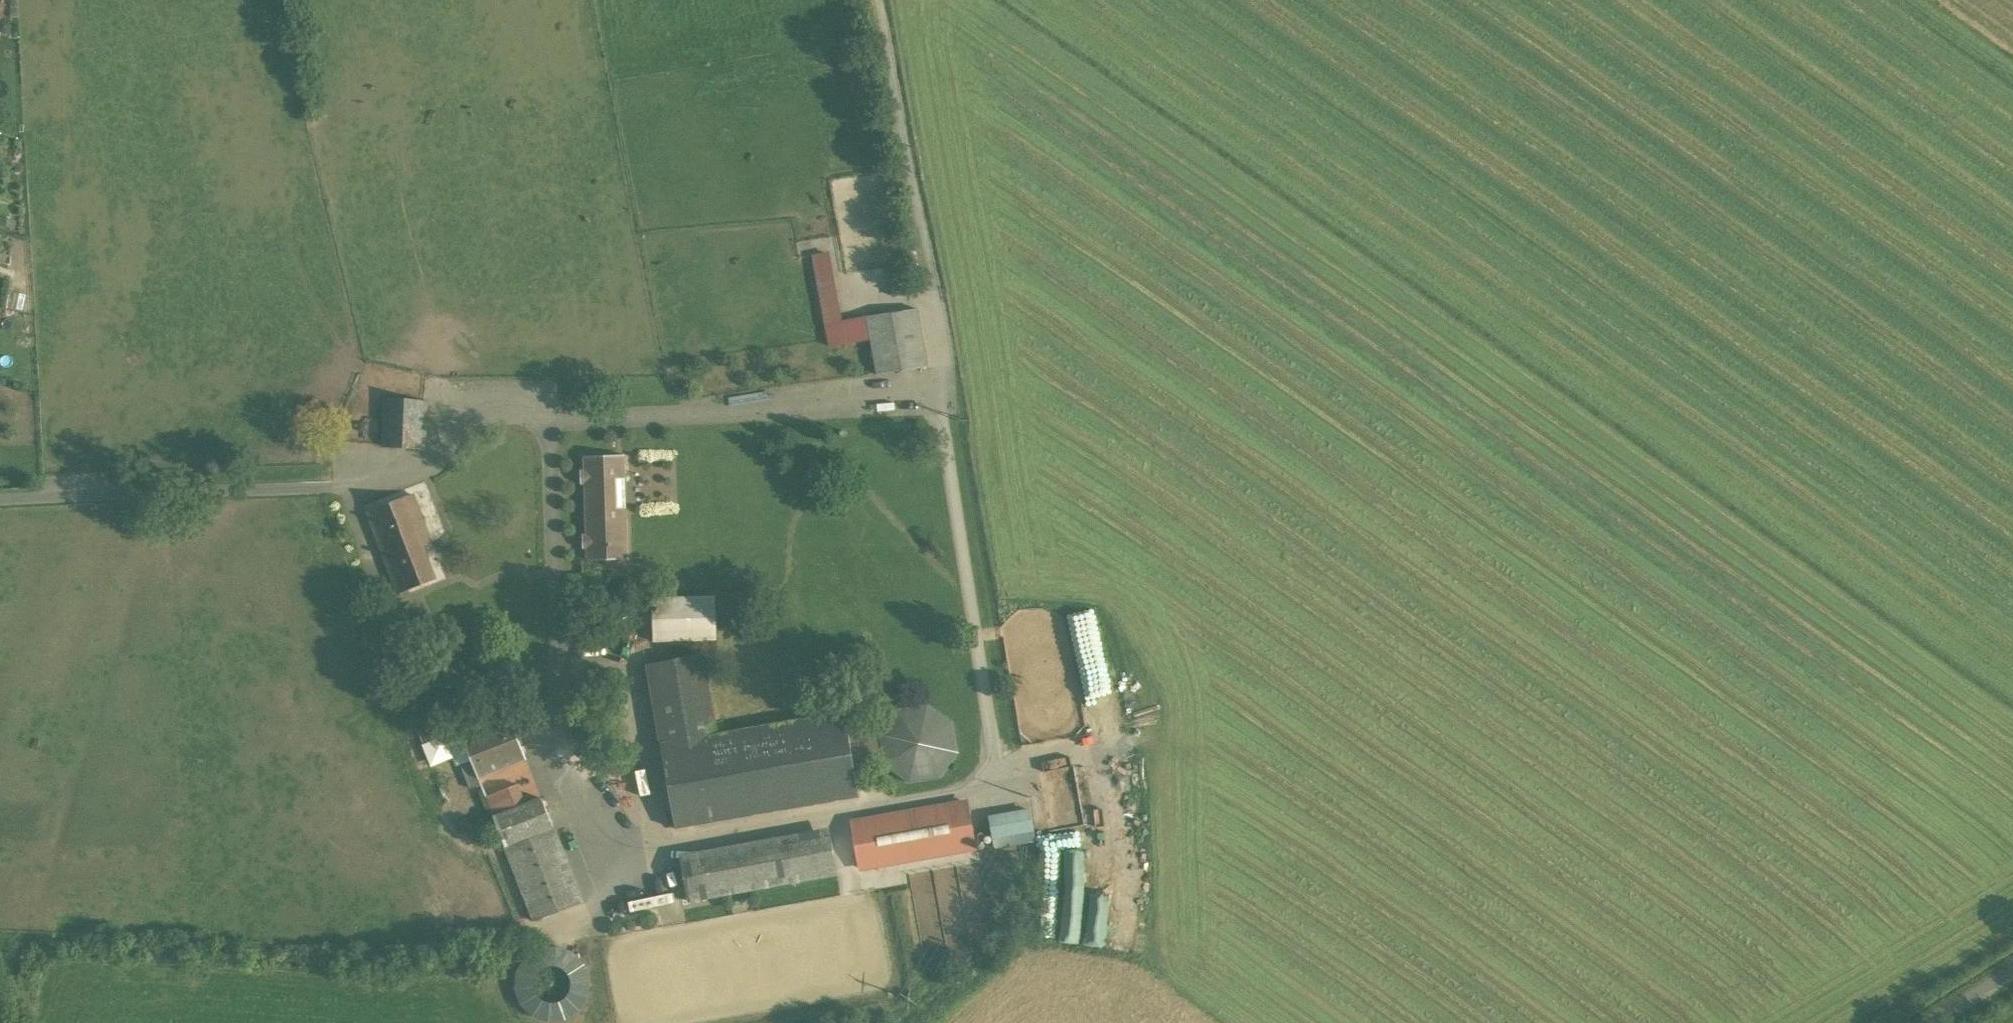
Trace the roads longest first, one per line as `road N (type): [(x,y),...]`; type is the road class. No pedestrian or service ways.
road 1 (track): [(883,0),(919,210)]

